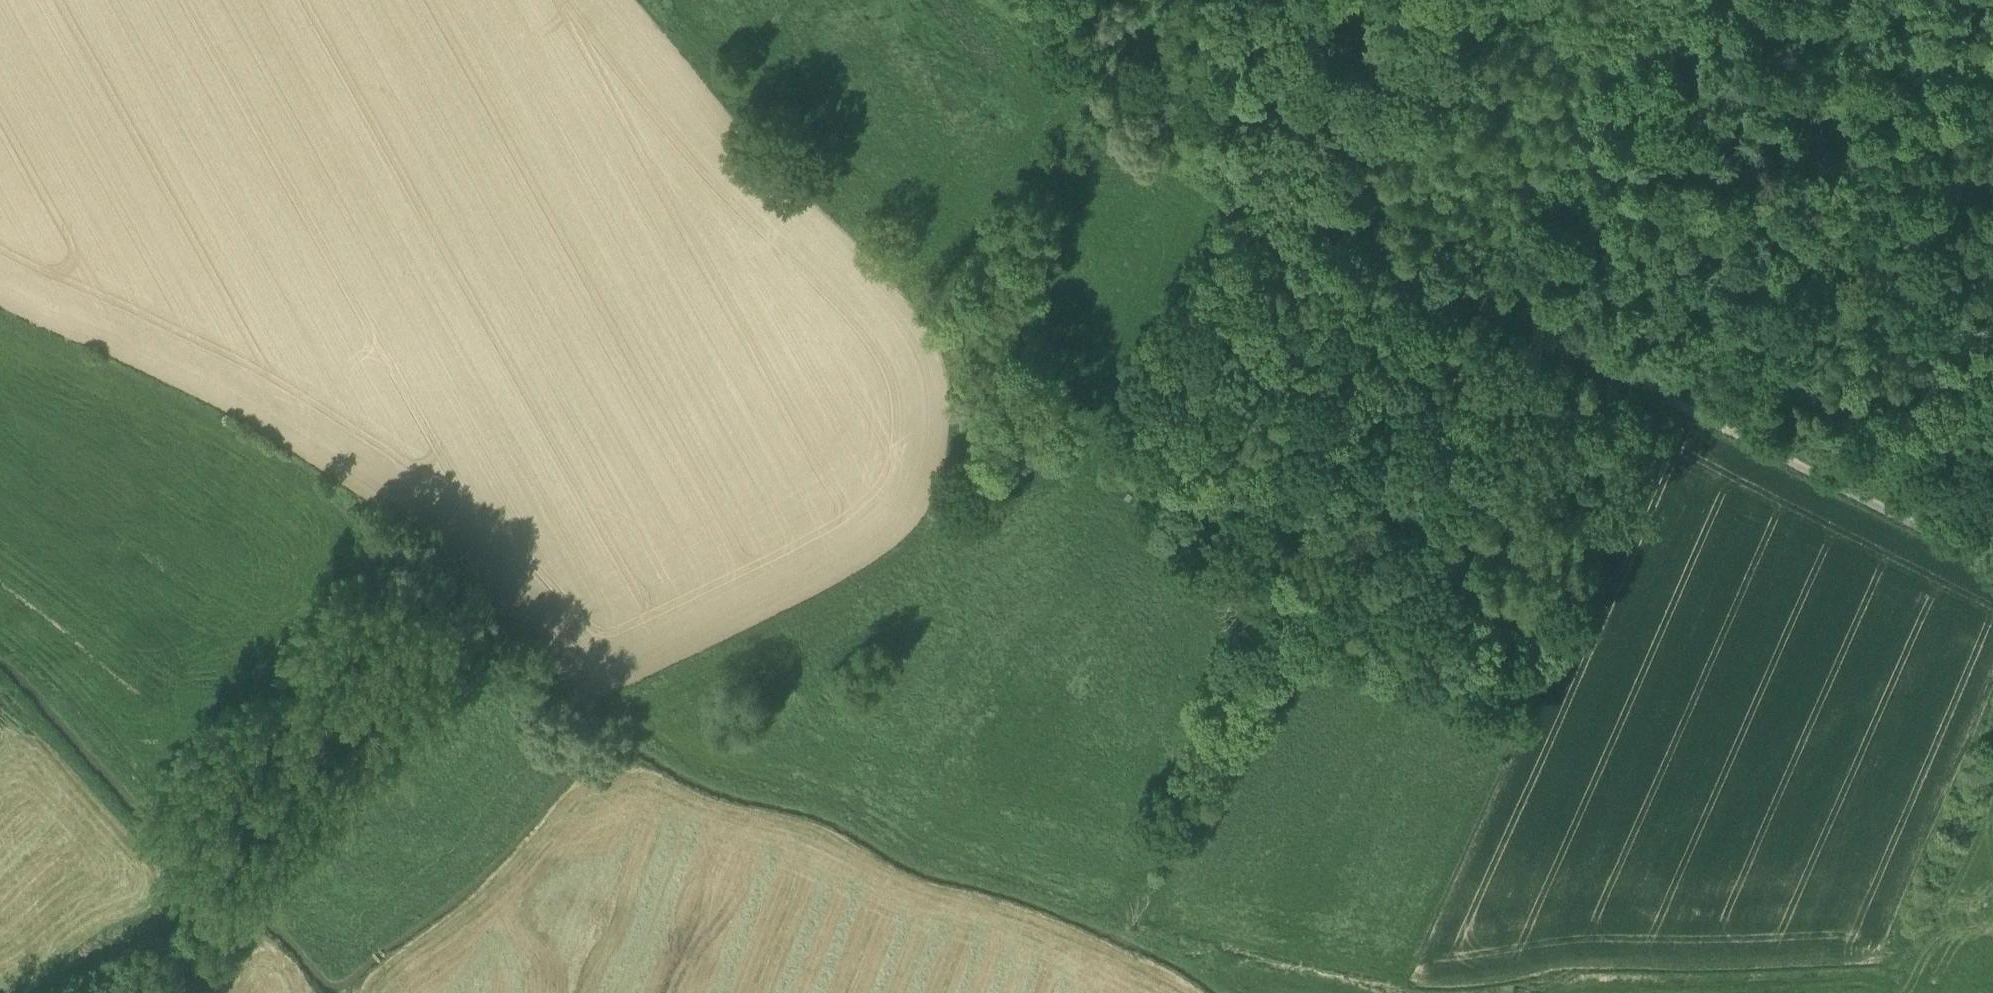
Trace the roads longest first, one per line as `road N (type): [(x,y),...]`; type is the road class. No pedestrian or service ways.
road 1 (track): [(1992,560),(1454,298),(1122,96)]
road 2 (track): [(1454,298),(1326,589)]

